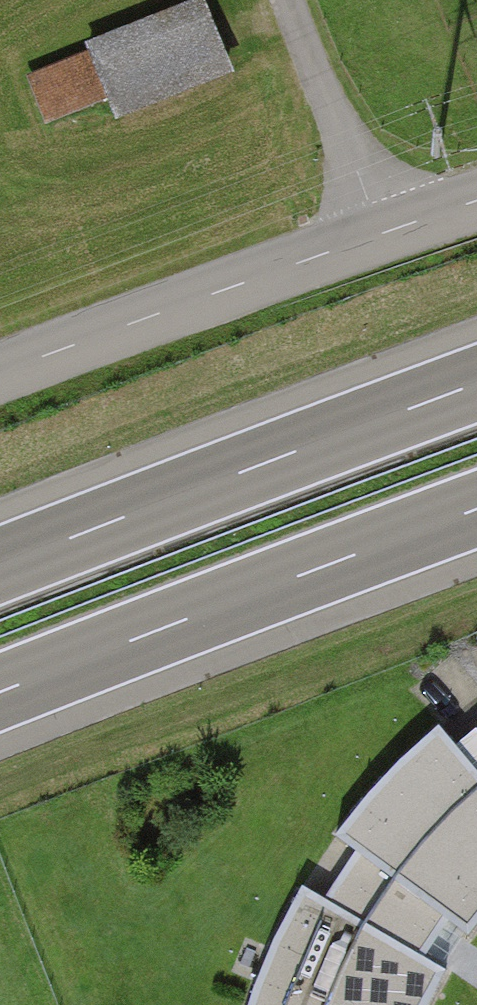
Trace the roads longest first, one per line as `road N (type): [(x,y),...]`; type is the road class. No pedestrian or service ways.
road 1 (motorway): [(0,693),(476,509)]
road 2 (motorway): [(476,384),(0,566)]
road 3 (unclassified): [(0,375),(385,233)]
road 4 (unclassified): [(290,0),(385,233)]

